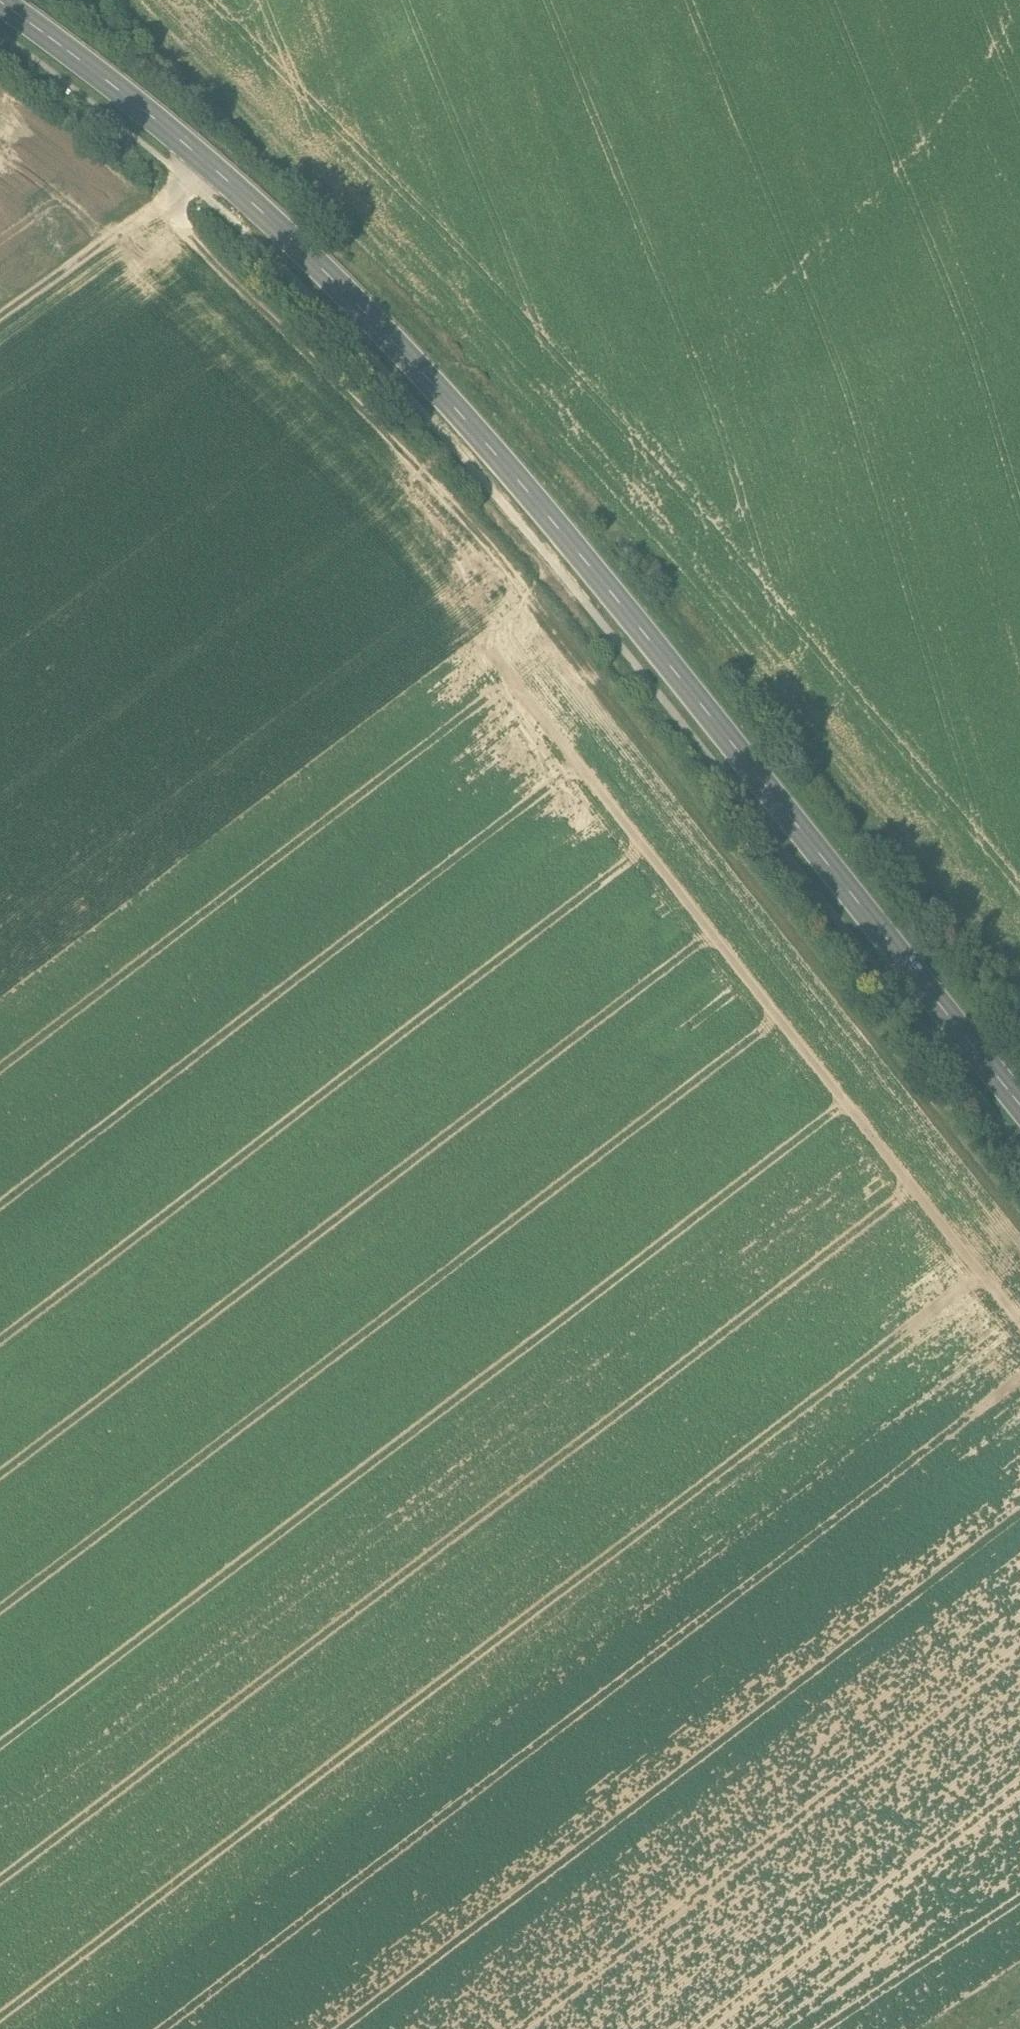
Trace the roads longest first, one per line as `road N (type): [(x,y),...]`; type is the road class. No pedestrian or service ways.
road 1 (tertiary): [(1019,1103),(606,585),(432,382),(202,159),(0,2)]
road 2 (track): [(202,159),(0,319)]

